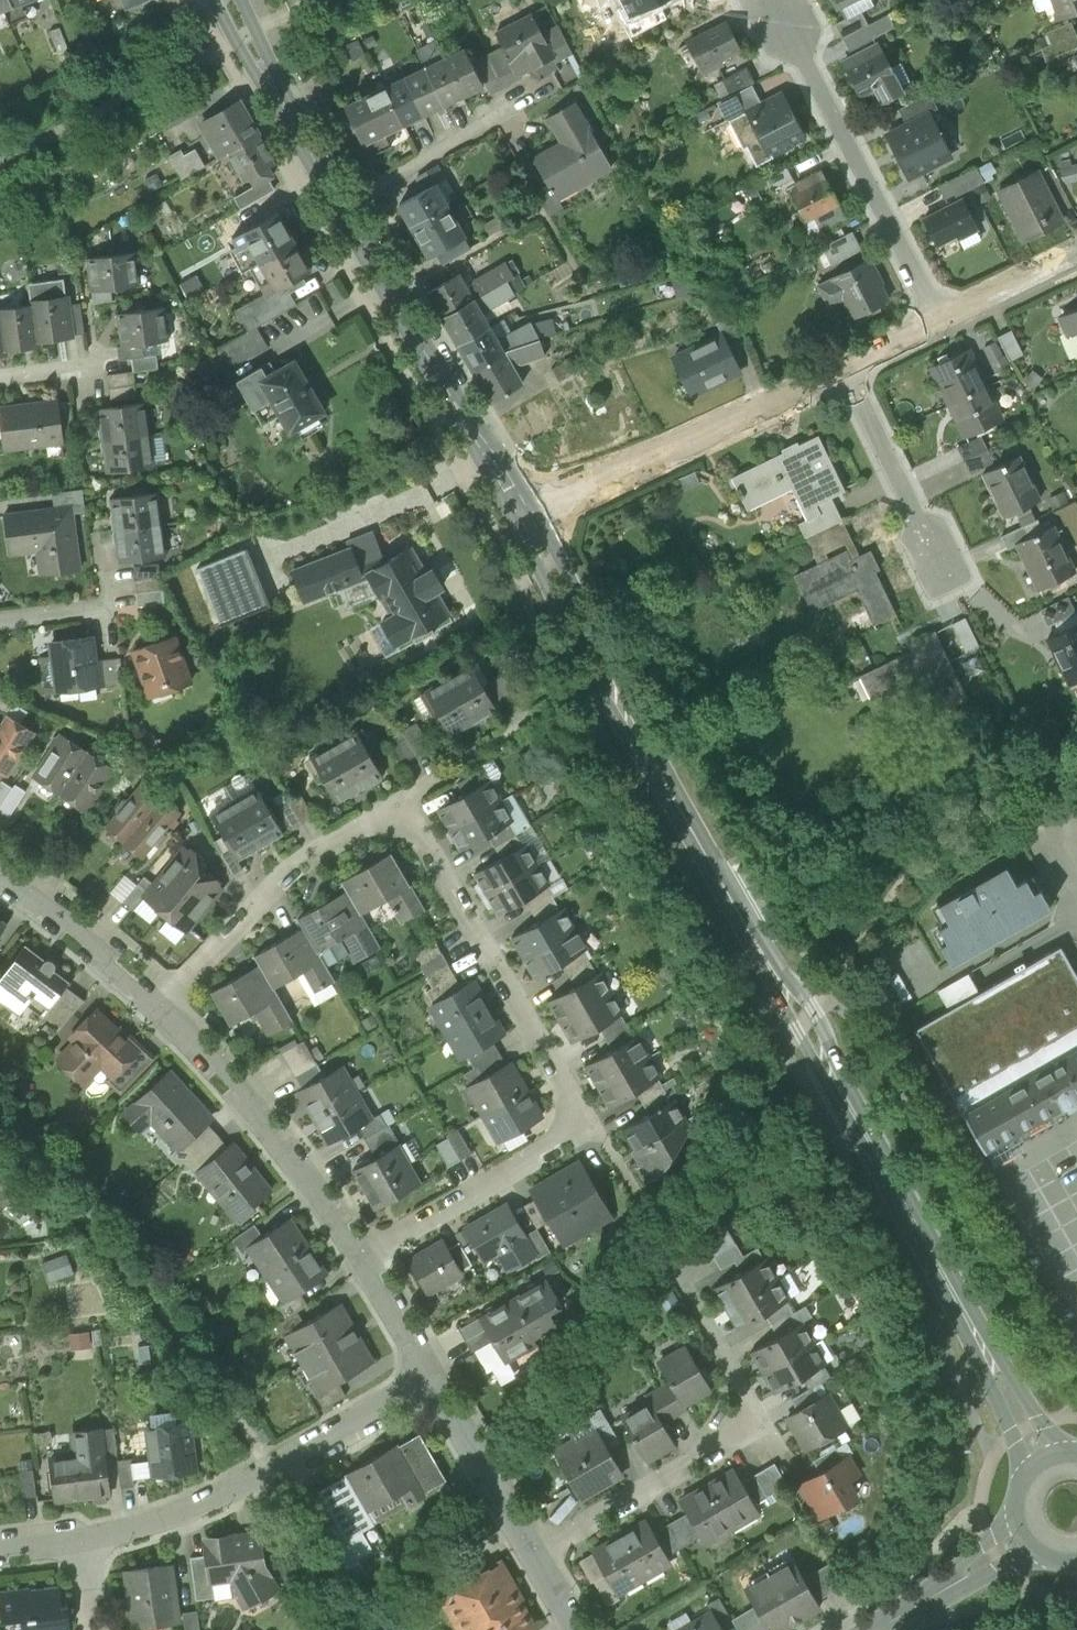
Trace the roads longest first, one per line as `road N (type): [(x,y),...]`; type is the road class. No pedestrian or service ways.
road 1 (secondary): [(1045,1460),(603,675),(530,523)]
road 2 (residential): [(358,1257),(587,1127),(398,802),(275,882),(161,1008)]
road 3 (secondary): [(530,523),(342,209),(231,0)]
road 4 (residential): [(435,1374),(186,1514),(87,1540)]
road 5 (residential): [(937,325),(774,0)]
road 6 (residential): [(847,368),(530,523)]
road 7 (residential): [(358,1257),(304,1177),(161,1008)]
road 8 (residential): [(577,1629),(435,1374)]
road 9 (residential): [(847,368),(944,573)]
road 10 (residential): [(161,1008),(0,878)]
road 11 (residential): [(1026,1536),(881,1629)]
road 12 (residential): [(1076,259),(937,325)]
road 13 (residential): [(435,1374),(358,1257)]

